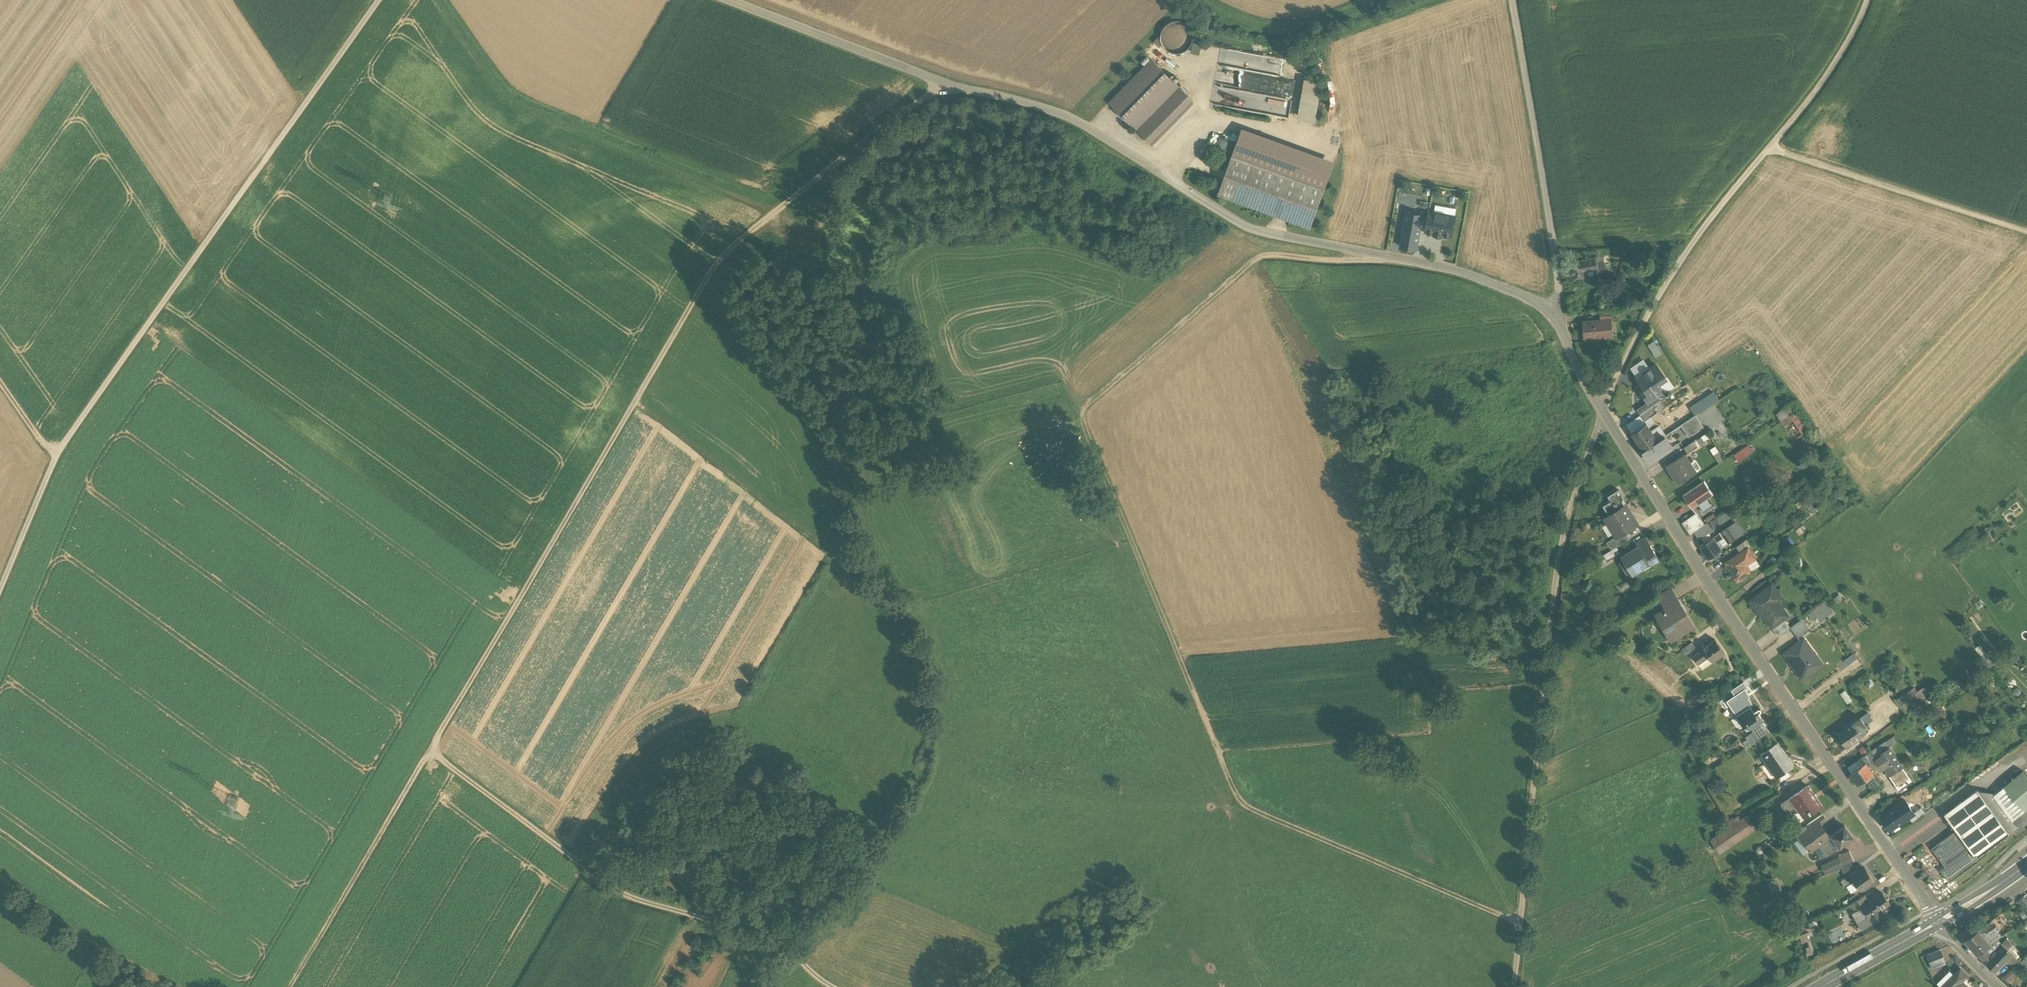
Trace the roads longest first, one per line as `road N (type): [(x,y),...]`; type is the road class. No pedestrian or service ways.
road 1 (track): [(829,986),(789,952),(642,907),(609,889),(436,755),(729,260),(783,217)]
road 2 (track): [(1520,921),(1245,804),(1087,431),(1087,403),(1261,257)]
road 3 (unclassified): [(719,0),(941,89),(1060,116),(1250,232),(1461,272),(1556,316)]
road 4 (residential): [(1556,316),(1576,363),(1743,633),(1939,921)]
road 5 (track): [(378,0),(64,442),(0,588)]
road 6 (track): [(1603,408),(1559,556),(1514,986)]
road 7 (track): [(1603,408),(1670,279),(1819,85),(1868,0)]
road 8 (track): [(783,217),(509,99),(433,0)]
road 9 (track): [(1513,0),(1556,265),(1556,316)]
road 10 (track): [(1772,147),(2026,235)]
road 11 (track): [(301,986),(436,755)]
road 12 (track): [(1252,812),(1036,796)]
road 13 (track): [(783,217),(941,89)]
road 14 (primary): [(1820,986),(1939,921)]

